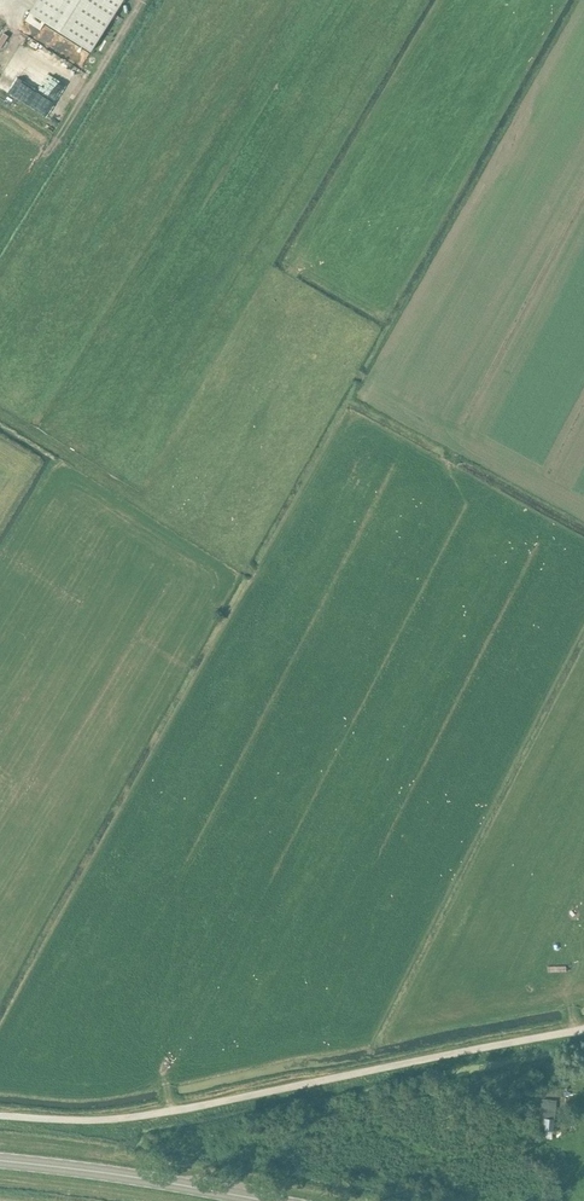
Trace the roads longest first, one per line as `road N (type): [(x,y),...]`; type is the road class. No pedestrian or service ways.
road 1 (unclassified): [(583,1029),(164,1113),(96,1120),(0,1116)]
road 2 (primary): [(268,1200),(0,1161)]

